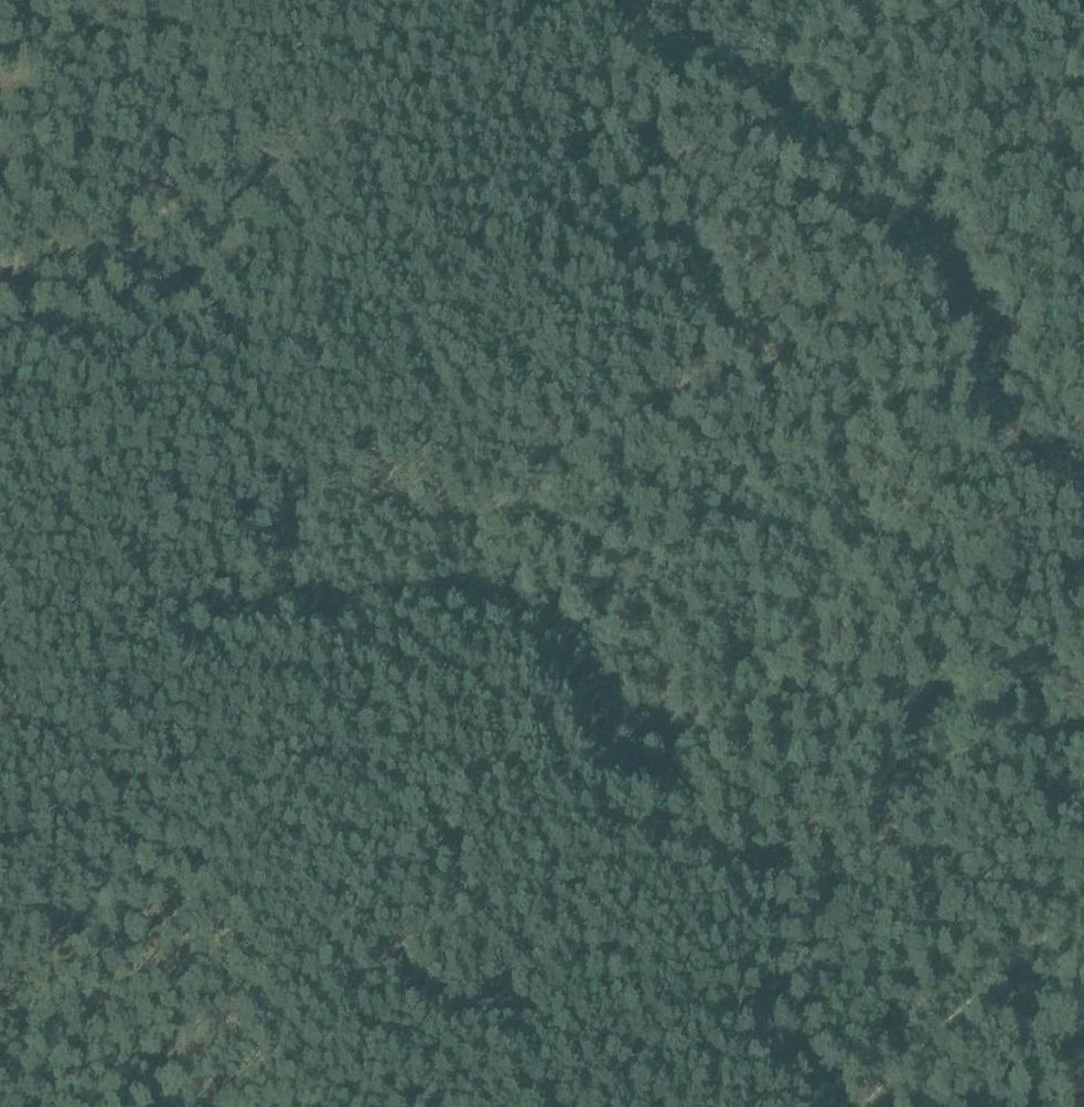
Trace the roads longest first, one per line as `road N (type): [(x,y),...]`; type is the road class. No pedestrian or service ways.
road 1 (track): [(1083,446),(947,237),(653,0)]

